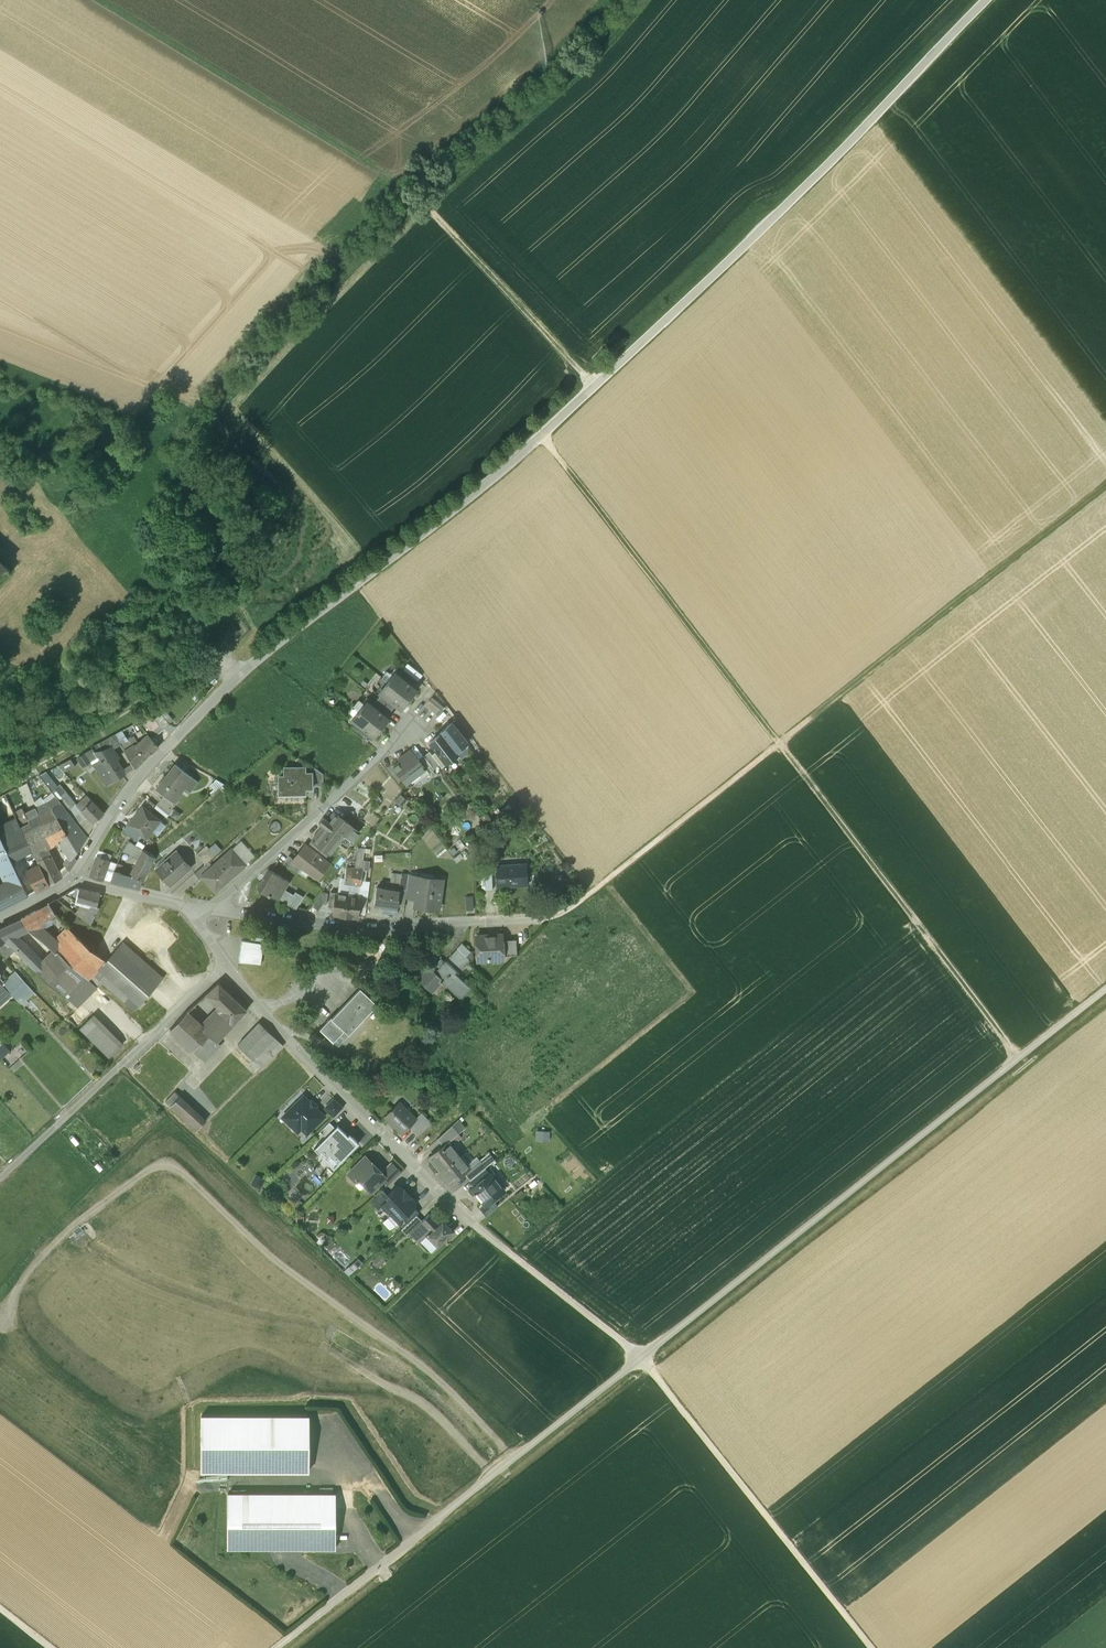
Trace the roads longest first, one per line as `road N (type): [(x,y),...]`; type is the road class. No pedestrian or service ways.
road 1 (unclassified): [(352,587),(518,457),(623,361),(986,0)]
road 2 (track): [(543,435),(1019,1056)]
road 3 (track): [(546,920),(574,907),(1105,483)]
road 4 (track): [(512,1462),(442,1382),(281,1267),(167,1165),(146,1171),(70,1228),(5,1319)]
road 5 (track): [(99,0),(414,194),(595,384)]
road 6 (track): [(1105,989),(643,1358)]
road 7 (track): [(643,1358),(277,1647)]
road 8 (residential): [(480,1227),(244,991),(197,907)]
road 9 (residential): [(76,879),(147,774),(220,692),(352,587)]
road 10 (track): [(643,1358),(873,1647)]
road 11 (residential): [(229,910),(375,927),(546,920)]
road 12 (track): [(0,1176),(226,963)]
road 13 (track): [(401,184),(510,100),(609,0)]
road 14 (track): [(0,778),(193,670),(222,658),(239,673)]
road 15 (residential): [(229,910),(246,876),(376,757),(412,712)]
road 16 (track): [(480,1227),(643,1358)]
road 17 (residential): [(76,879),(197,907)]

